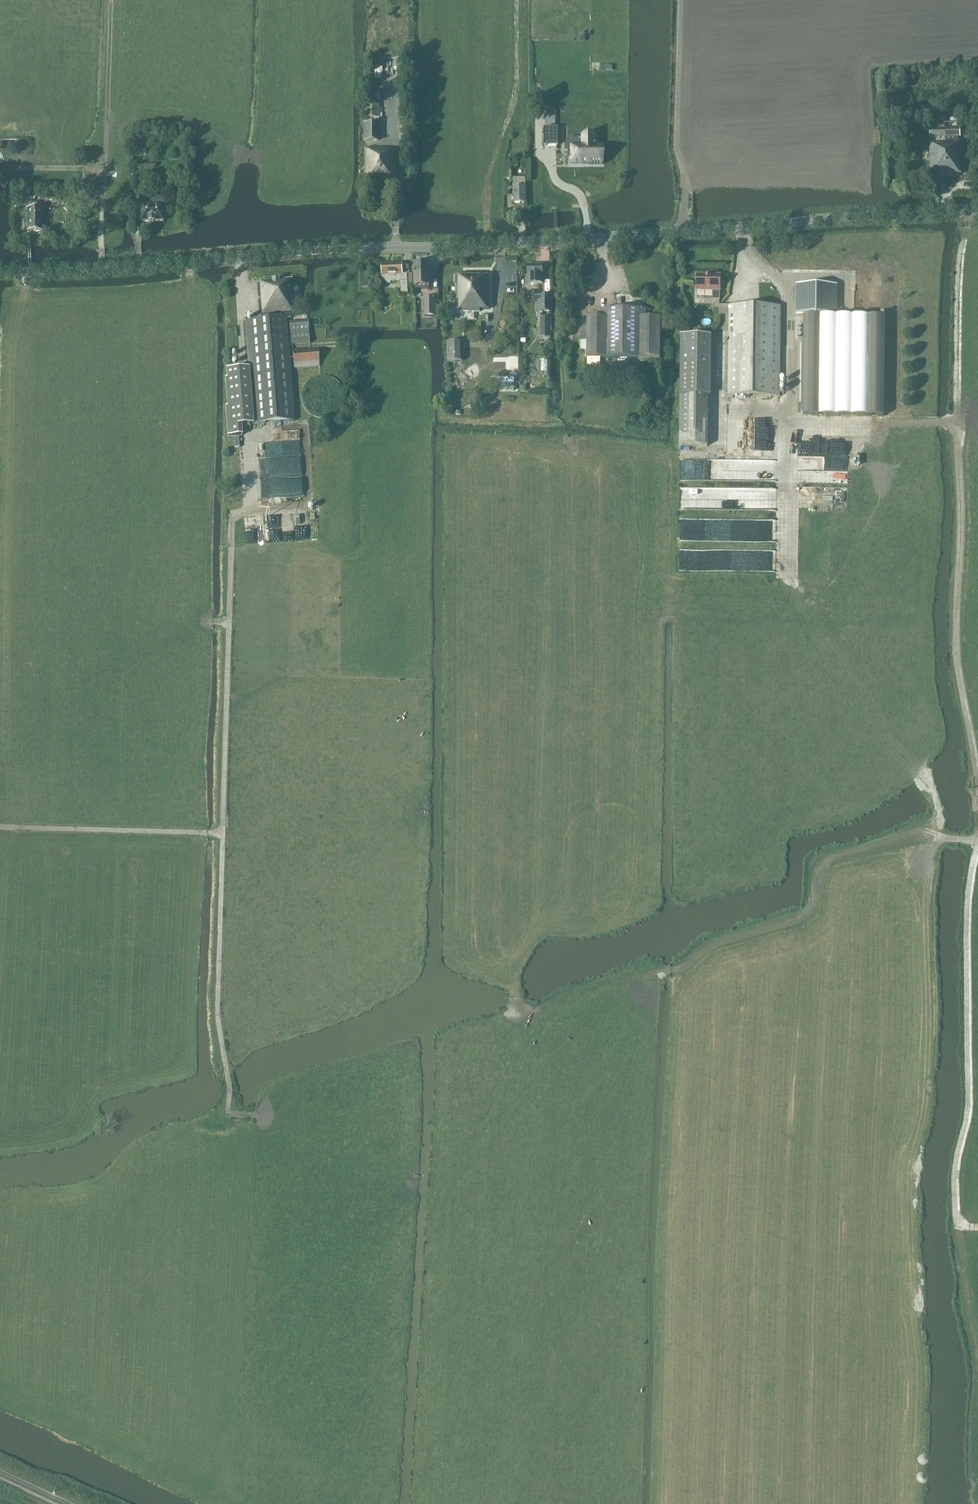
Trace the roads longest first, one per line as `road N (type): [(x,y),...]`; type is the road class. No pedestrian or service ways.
road 1 (tertiary): [(0,273),(977,209)]
road 2 (track): [(977,782),(957,672),(956,603),(958,287),(968,210)]
road 3 (track): [(261,1117),(227,1113),(216,1018),(221,832),(0,828)]
road 4 (track): [(977,1227),(960,1227),(954,1188),(968,1107),(967,949),(977,845)]
road 5 (track): [(516,0),(516,92),(484,176),(485,244)]
road 6 (track): [(684,232),(677,148),(681,0)]
road 7 (track): [(111,0),(104,169)]
road 8 (track): [(221,832),(225,682)]

